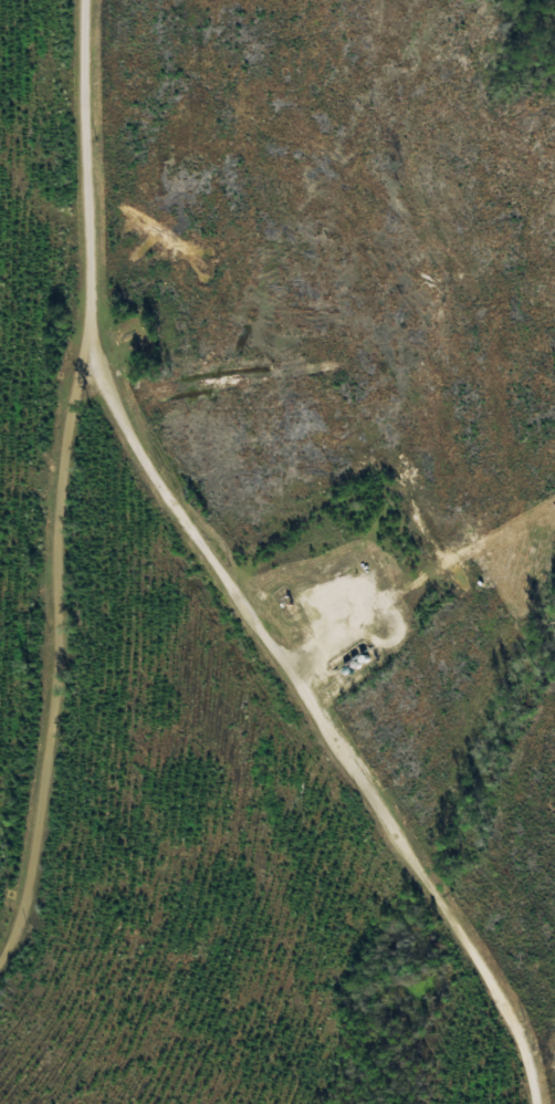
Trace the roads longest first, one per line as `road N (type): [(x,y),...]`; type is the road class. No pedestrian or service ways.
road 1 (residential): [(90,0),(139,426),(189,492),(195,530),(379,799),(500,1030),(524,1103)]
road 2 (residential): [(139,426),(96,442),(74,487),(57,810),(0,1002)]

